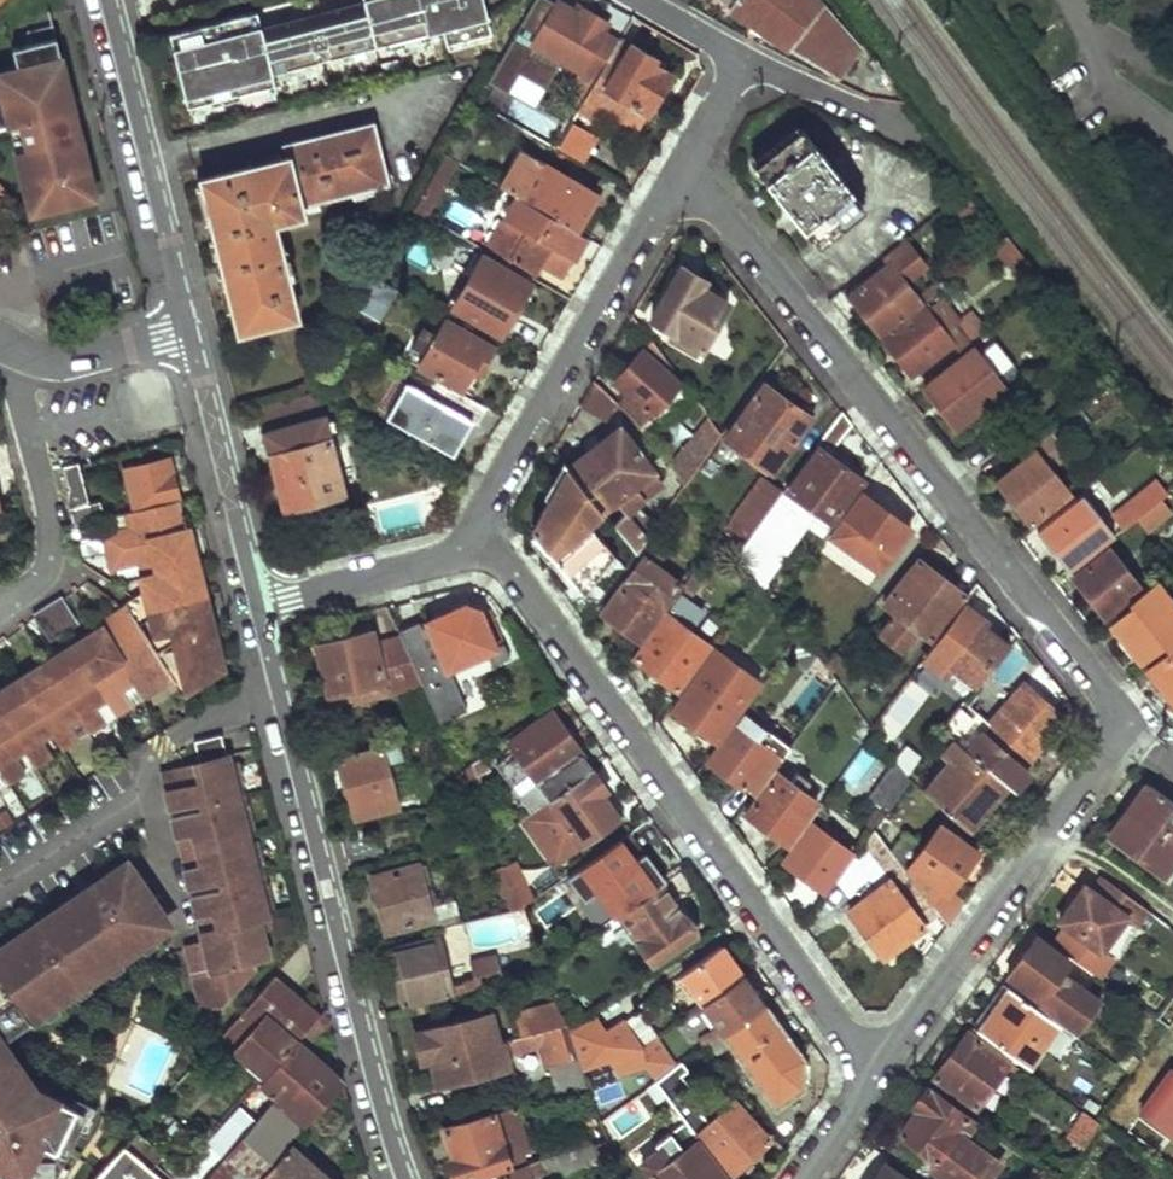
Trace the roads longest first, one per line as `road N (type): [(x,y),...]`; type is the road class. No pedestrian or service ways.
road 1 (residential): [(876,1069),(1104,756),(1117,724),(1103,691),(682,162)]
road 2 (residential): [(465,540),(509,564),(876,1069)]
road 3 (tertiary): [(257,605),(405,1178)]
road 4 (residential): [(465,540),(682,162)]
road 5 (tertiary): [(107,0),(189,332)]
road 6 (residential): [(0,612),(35,583),(50,539),(19,384),(22,352)]
road 7 (tertiary): [(189,332),(257,605)]
road 8 (residential): [(257,605),(436,561),(465,540)]
road 9 (residential): [(932,147),(743,58)]
road 10 (residential): [(22,352),(75,361),(189,332)]
road 11 (residential): [(799,1178),(876,1069)]
road 12 (residential): [(743,58),(631,0)]
road 13 (residential): [(682,162),(743,58)]

